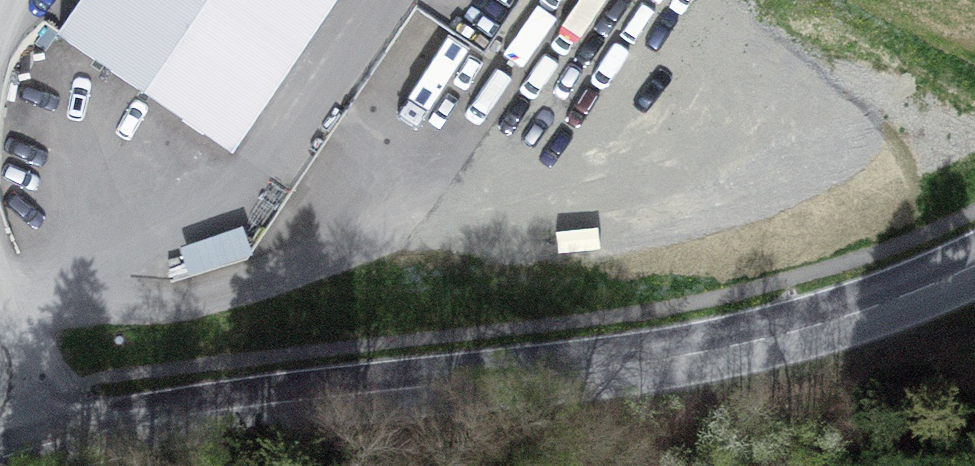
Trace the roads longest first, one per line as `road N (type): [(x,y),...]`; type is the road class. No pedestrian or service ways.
road 1 (tertiary): [(8,451),(294,398),(614,366),(753,339),(974,263)]
road 2 (track): [(924,285),(664,465)]

